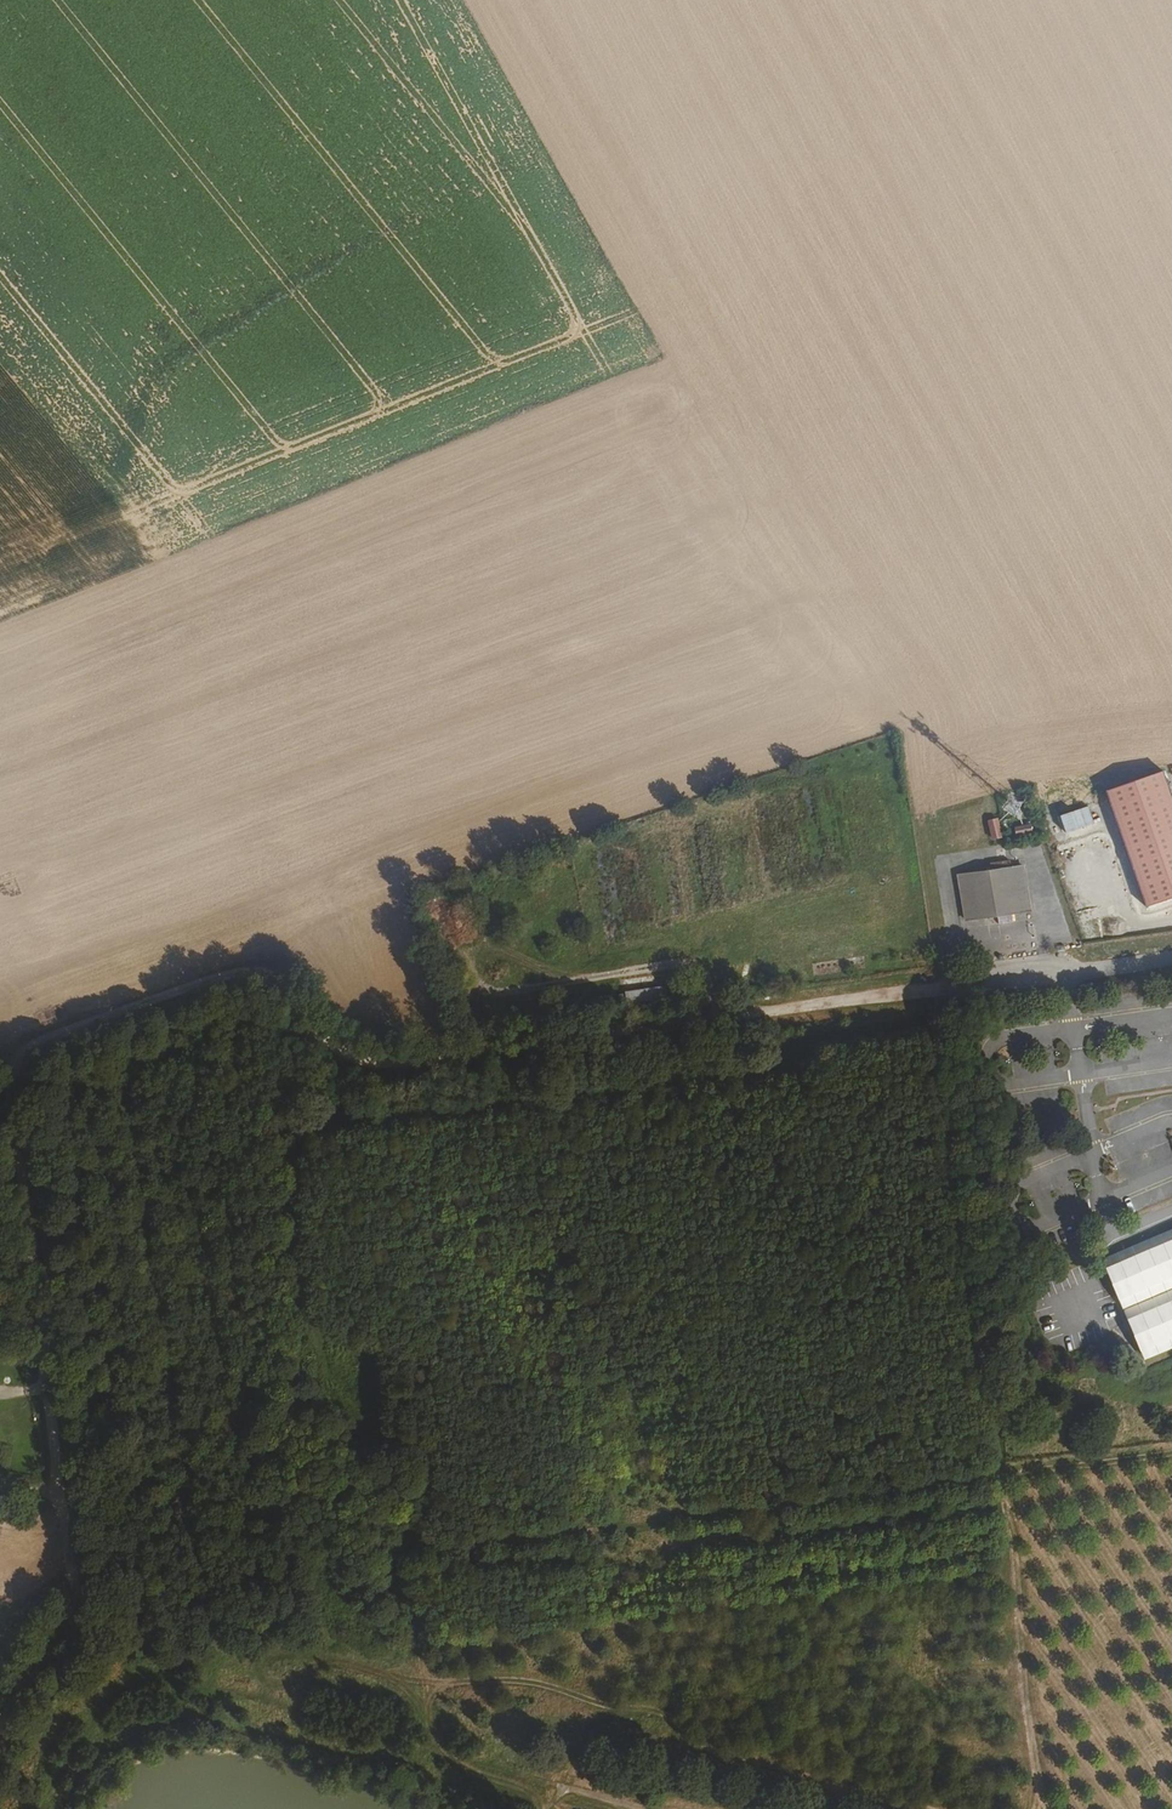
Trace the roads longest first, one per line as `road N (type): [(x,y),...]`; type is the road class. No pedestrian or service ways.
road 1 (track): [(0,1713),(82,1600),(22,1081),(35,1052),(284,967),(307,982),(324,1042),(366,1065),(969,991)]
road 2 (residential): [(1171,961),(969,991)]

